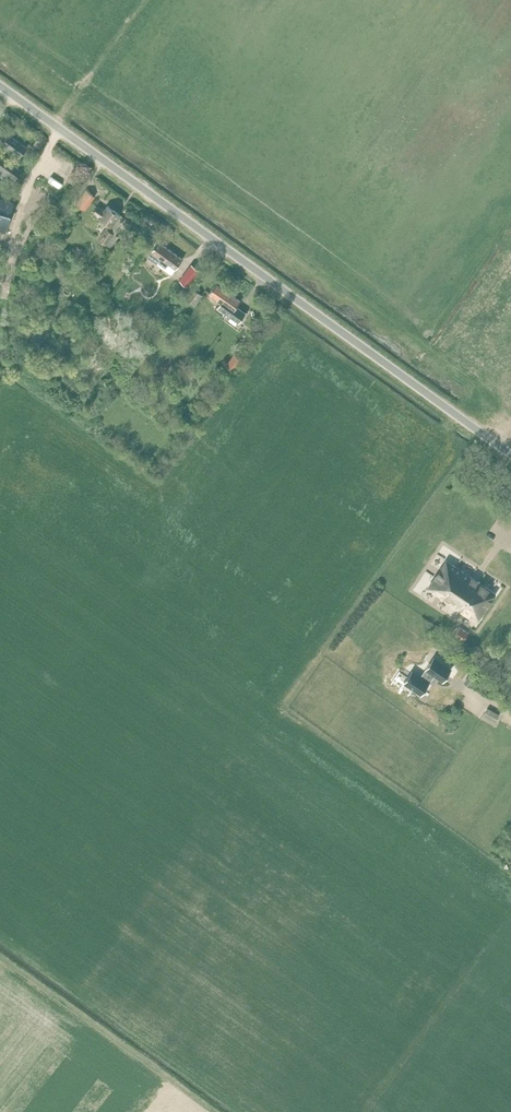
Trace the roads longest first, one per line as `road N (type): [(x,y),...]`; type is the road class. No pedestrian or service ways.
road 1 (unclassified): [(510,456),(0,85)]

